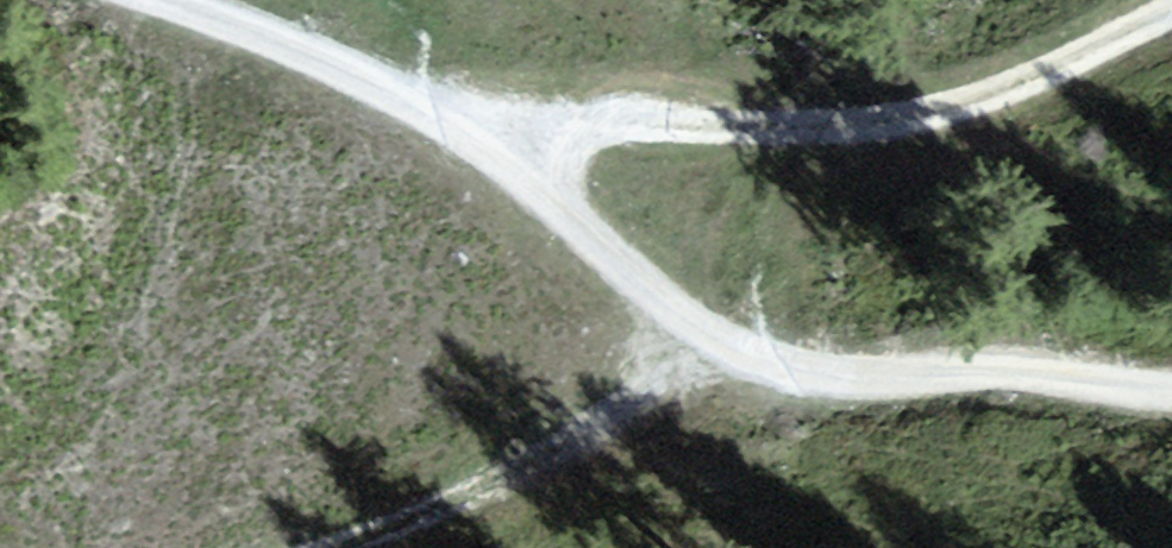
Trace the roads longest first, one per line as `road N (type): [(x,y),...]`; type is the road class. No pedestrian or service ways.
road 1 (track): [(1171,400),(1056,381),(736,377),(632,283),(546,178),(101,0)]
road 2 (track): [(546,178),(638,120),(933,159),(1171,55)]
road 3 (track): [(703,347),(637,426),(568,487),(382,547)]

